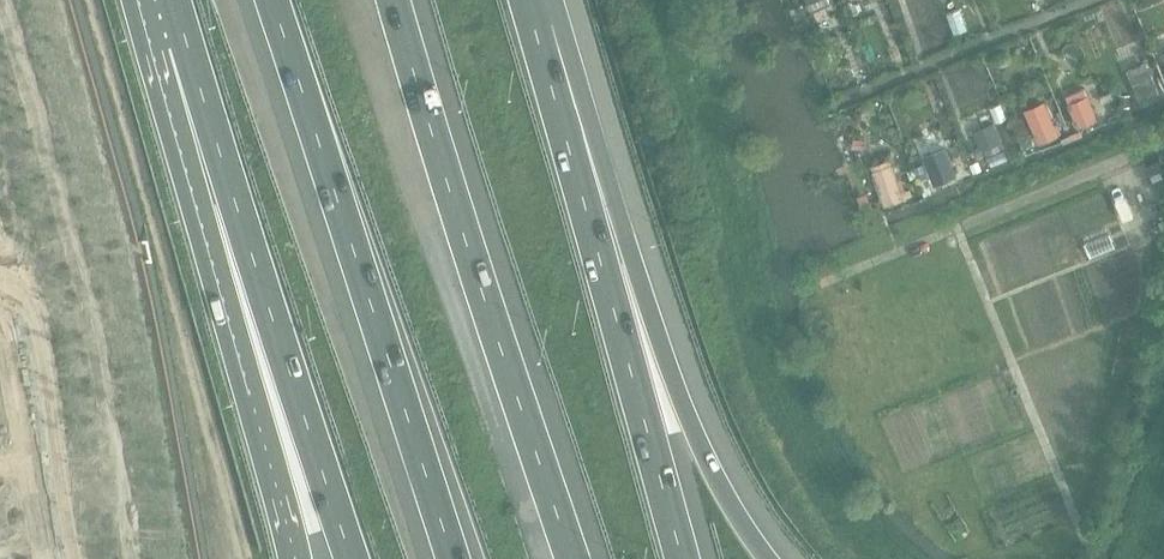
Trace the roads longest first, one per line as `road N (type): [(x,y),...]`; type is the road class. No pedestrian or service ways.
road 1 (motorway): [(272,0),(453,558)]
road 2 (motorway): [(570,558),(393,0)]
road 3 (motorway): [(188,49),(350,558)]
road 4 (motorway): [(188,49),(250,396),(295,558)]
road 5 (motorway): [(765,558),(695,445),(651,318),(557,107)]
road 6 (motorway): [(679,558),(557,107)]
road 7 (residential): [(0,329),(46,558)]

